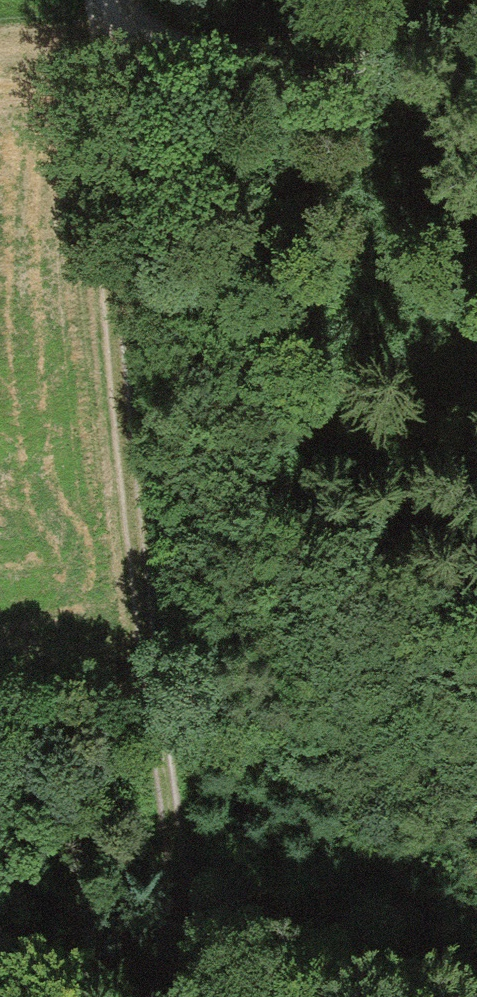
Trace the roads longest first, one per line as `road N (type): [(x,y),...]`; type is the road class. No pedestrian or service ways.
road 1 (track): [(178,996),(138,695),(88,0)]
road 2 (track): [(476,73),(245,63)]
road 3 (track): [(91,29),(245,63)]
road 4 (track): [(138,695),(0,704)]

